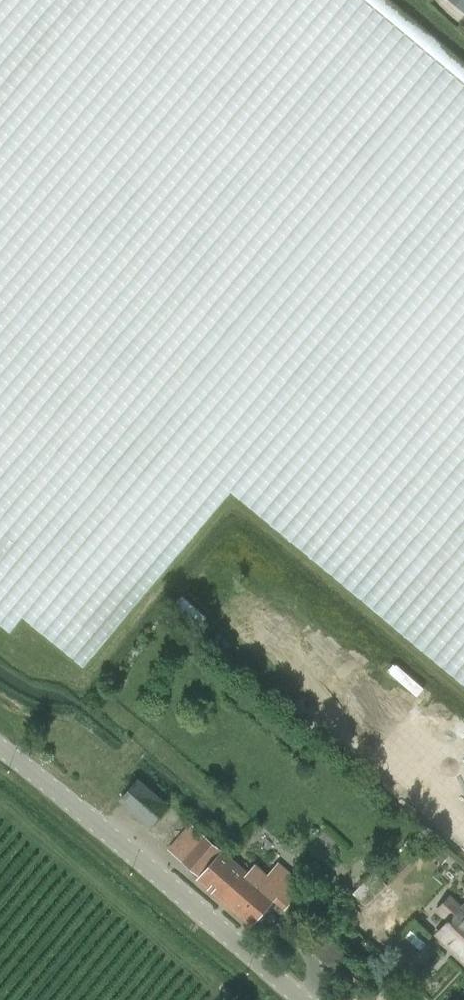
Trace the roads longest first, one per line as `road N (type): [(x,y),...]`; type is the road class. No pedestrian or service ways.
road 1 (unclassified): [(295,999),(0,748)]

